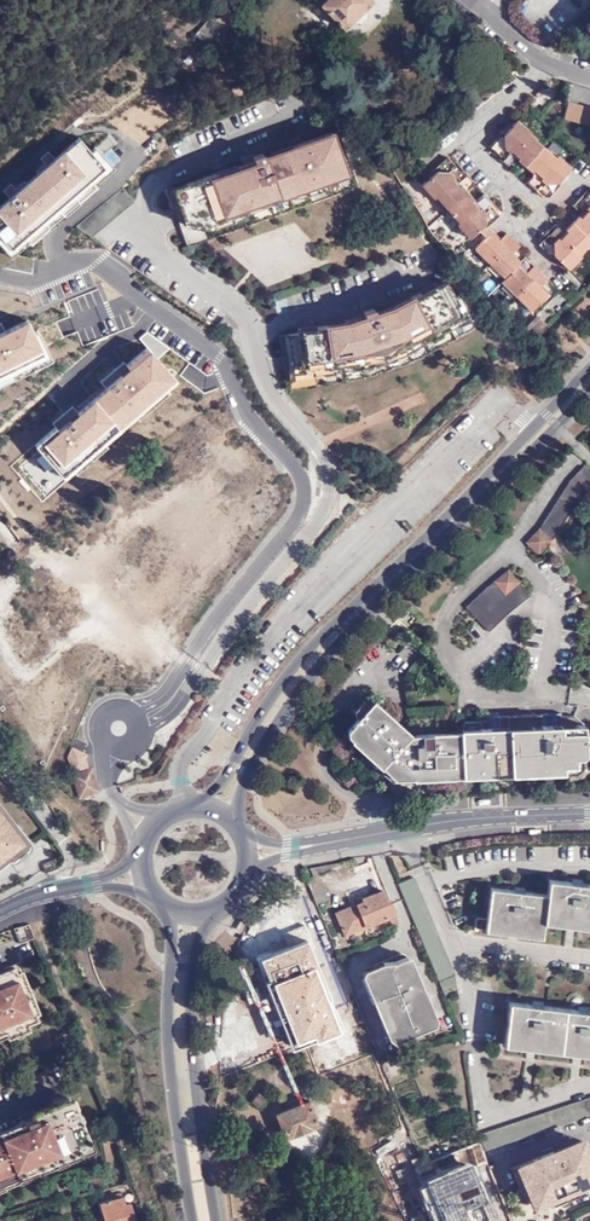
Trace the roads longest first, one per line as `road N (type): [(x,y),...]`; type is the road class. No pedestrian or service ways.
road 1 (secondary): [(167,904),(174,1108),(193,1220)]
road 2 (secondary): [(217,1220),(191,1020),(197,944),(213,909)]
road 3 (unclassified): [(305,846),(454,821),(589,813)]
road 4 (secondary): [(359,610),(304,654),(222,780),(196,803)]
road 5 (secondary): [(239,824),(248,772),(359,610)]
road 6 (secondary): [(487,484),(359,610)]
road 7 (secondary): [(589,368),(487,484)]
road 8 (residential): [(589,79),(514,43),(470,0)]
road 9 (secondary): [(487,484),(589,394)]

